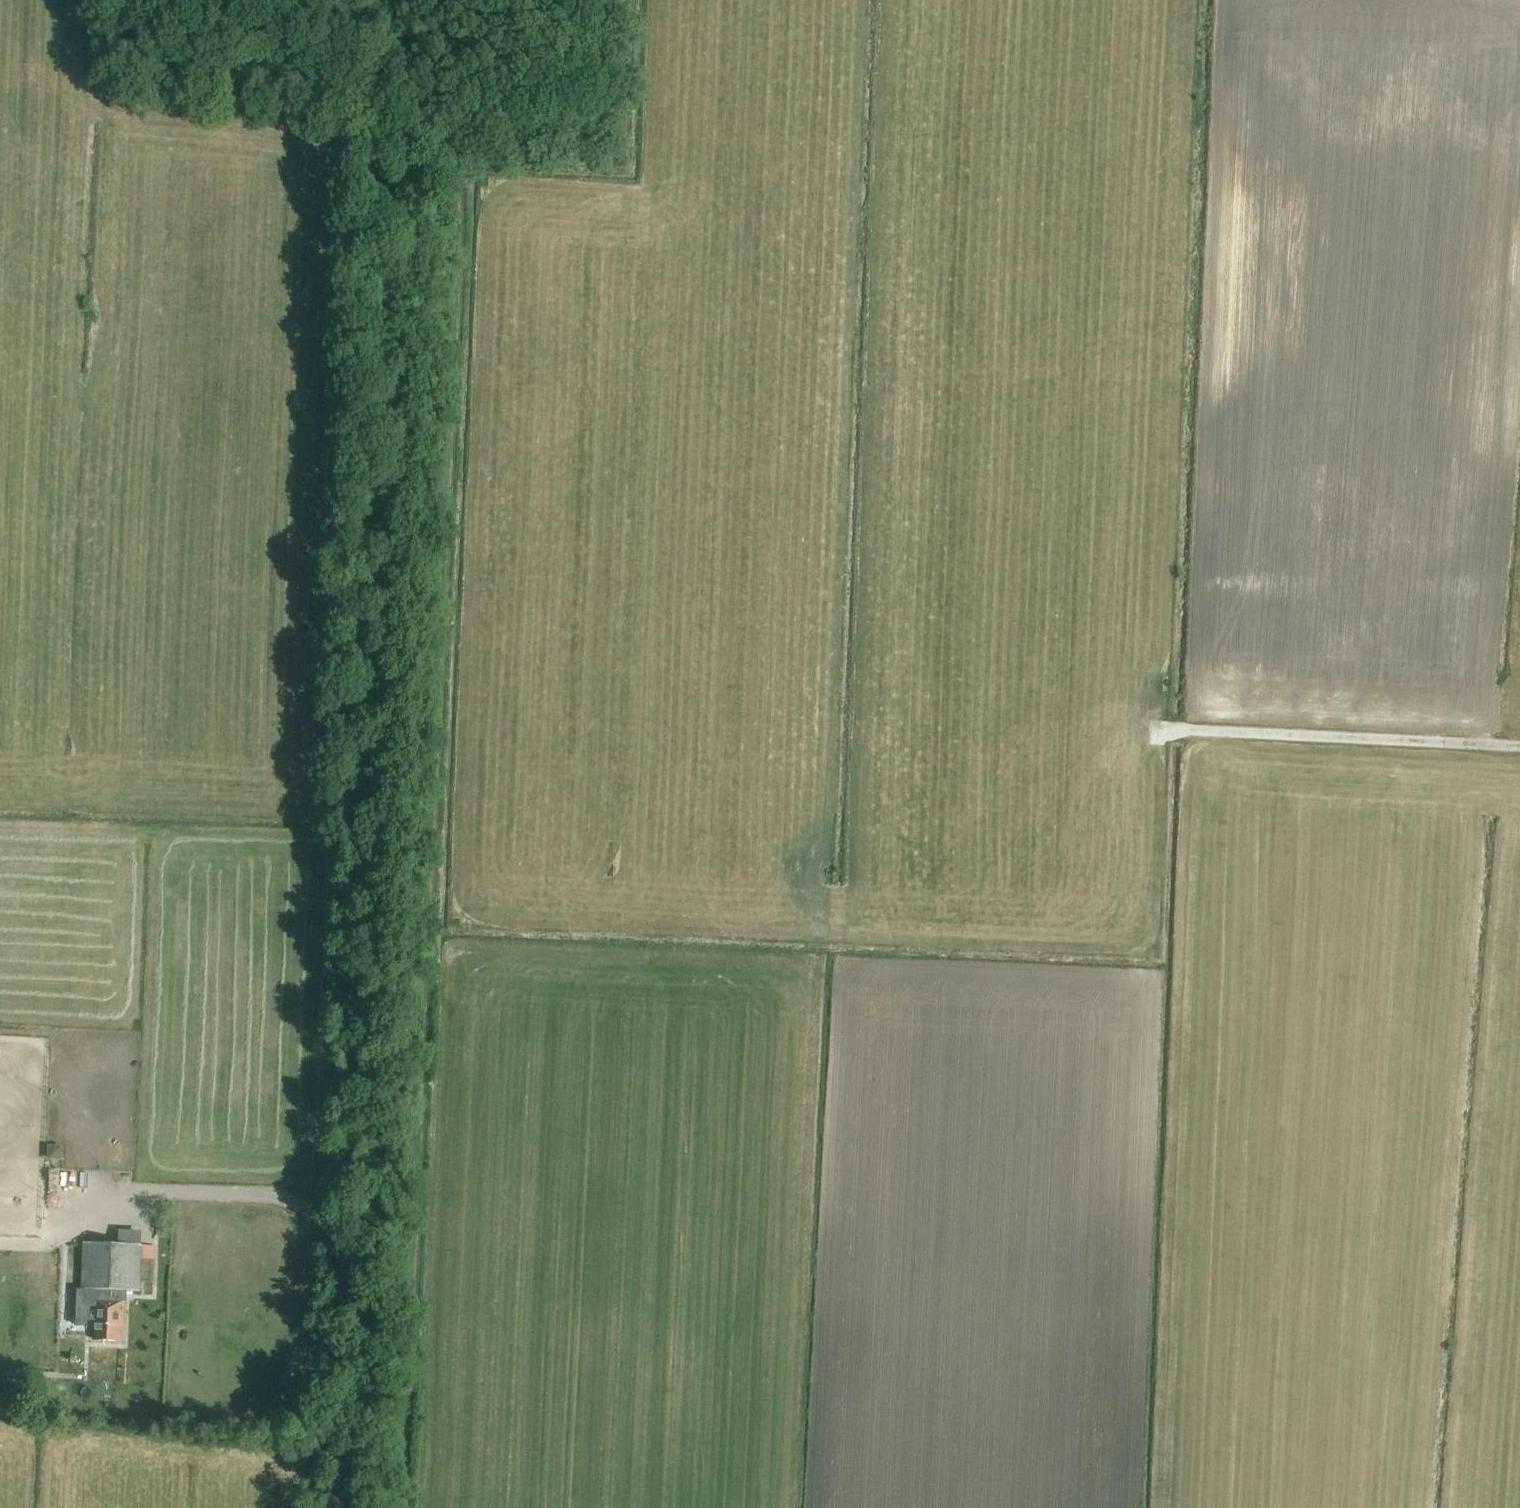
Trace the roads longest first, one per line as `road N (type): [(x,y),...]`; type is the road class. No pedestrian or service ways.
road 1 (track): [(346,1202),(393,0)]
road 2 (track): [(154,1197),(346,1202),(334,1507)]

